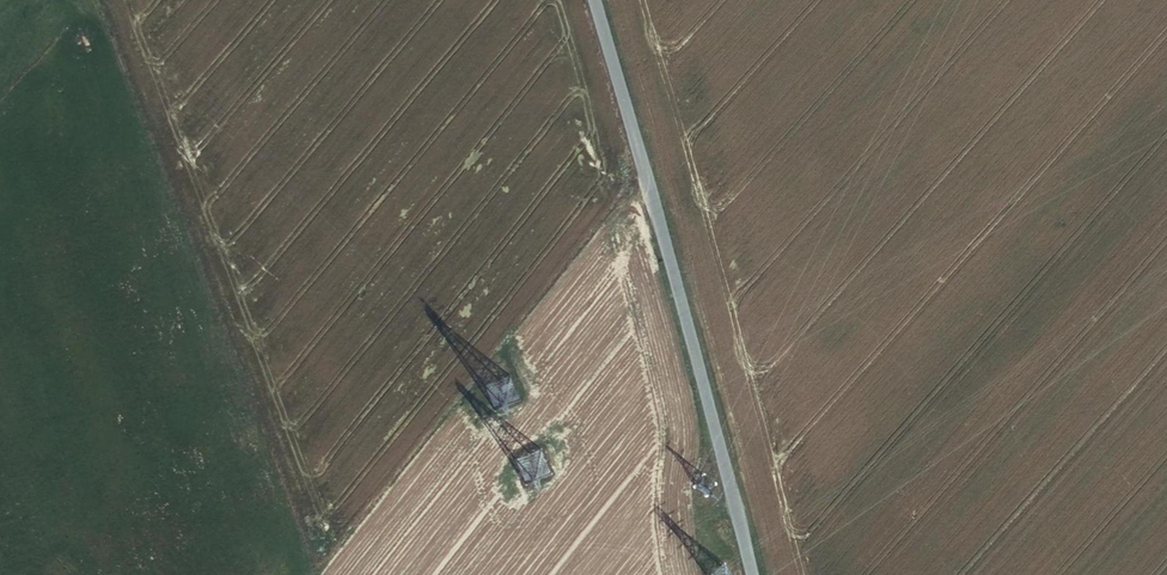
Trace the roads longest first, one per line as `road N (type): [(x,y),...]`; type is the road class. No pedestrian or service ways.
road 1 (tertiary): [(751,574),(590,0)]

